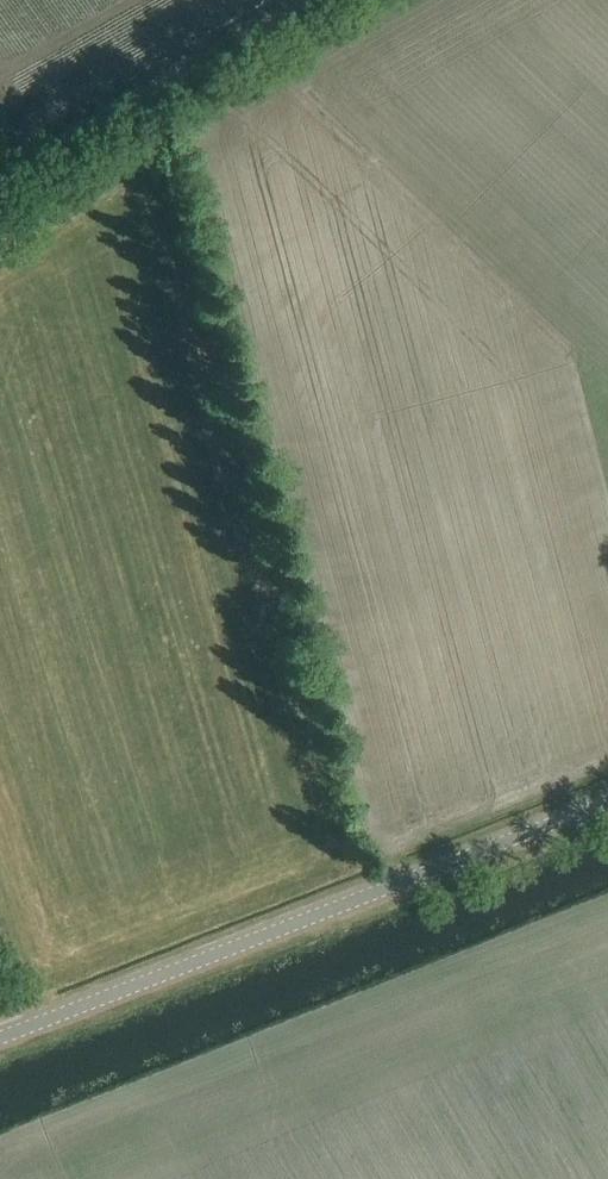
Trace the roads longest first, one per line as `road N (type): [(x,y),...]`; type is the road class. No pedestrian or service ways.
road 1 (tertiary): [(0,1041),(607,802)]

